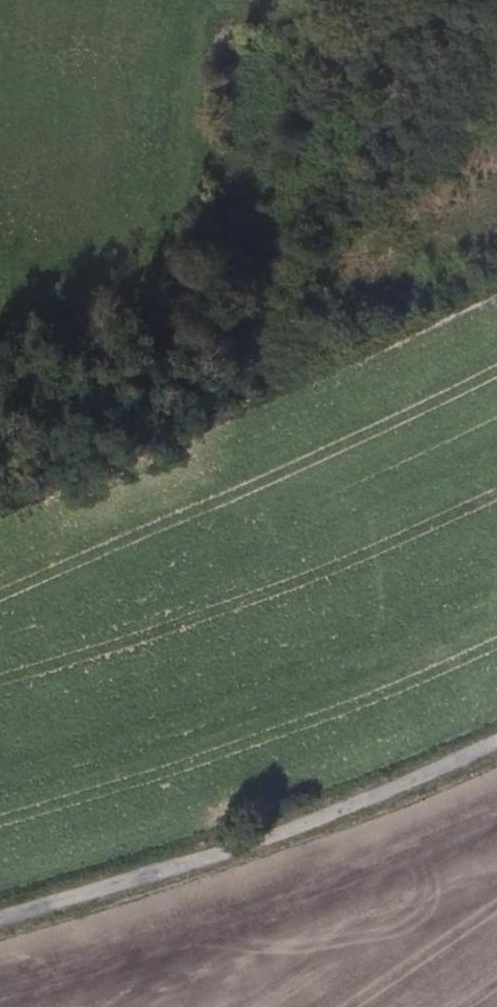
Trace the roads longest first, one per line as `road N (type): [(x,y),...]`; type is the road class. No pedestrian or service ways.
road 1 (track): [(496,741),(285,827),(0,906)]

